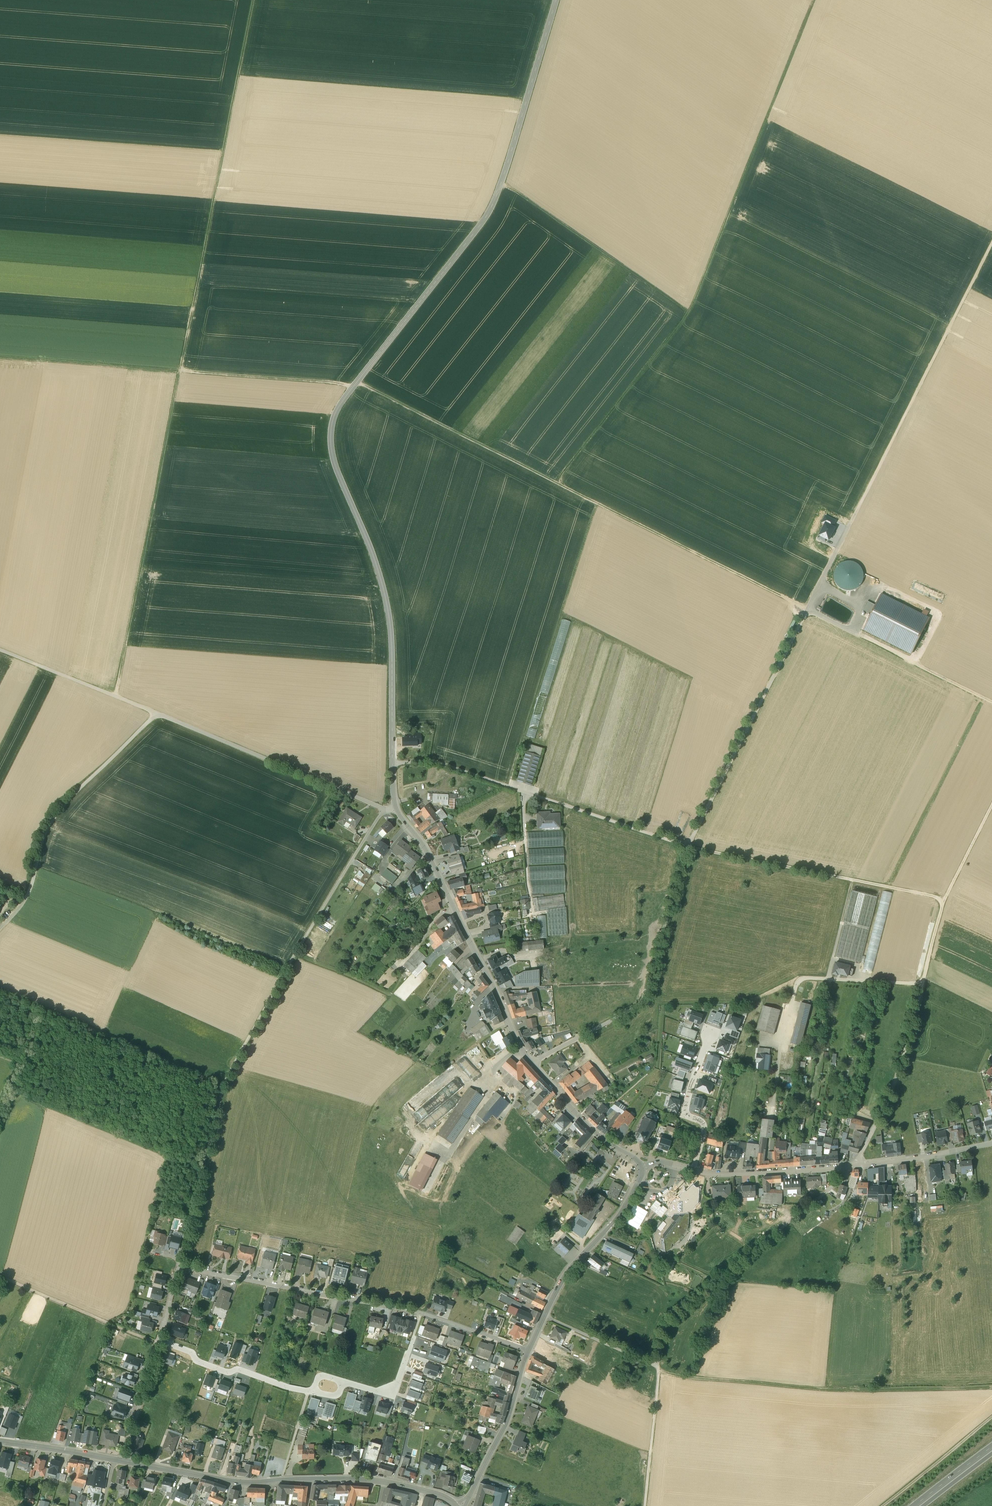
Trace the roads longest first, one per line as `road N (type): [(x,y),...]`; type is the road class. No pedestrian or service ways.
road 1 (unclassified): [(392,763),(389,617),(335,466),(333,421),(488,214),(555,0)]
road 2 (track): [(555,483),(362,385),(0,358)]
road 3 (track): [(689,312),(555,483),(807,610)]
road 4 (track): [(384,811),(225,1083),(190,1223)]
road 5 (residential): [(642,1168),(587,1125),(521,1048),(425,848),(396,809)]
road 6 (track): [(180,371),(253,0)]
road 7 (residential): [(179,1266),(421,1313),(529,1350)]
road 8 (track): [(991,244),(831,562)]
road 9 (unclassified): [(455,1505),(378,1481),(239,1482),(121,1461)]
road 10 (track): [(814,0),(689,312)]
road 11 (track): [(991,1388),(827,1390),(658,1369)]
road 12 (residential): [(693,1169),(845,1167),(991,1143)]
road 13 (track): [(596,503),(508,786)]
road 14 (track): [(845,1167),(843,1178),(667,1323),(656,1364)]
road 15 (track): [(180,371),(133,629)]
road 16 (track): [(943,903),(688,846)]
road 17 (track): [(0,989),(225,1083)]
road 18 (track): [(157,713),(50,823),(27,896)]
road 19 (track): [(502,182),(689,312)]
road 20 (residential): [(529,1350),(564,1278),(620,1215),(642,1168)]
road 21 (track): [(341,790),(157,713)]
road 22 (track): [(158,1344),(0,1276)]
road 23 (residential): [(459,1505),(507,1421),(529,1350)]
road 24 (track): [(0,650),(157,713)]
road 25 (residential): [(160,1341),(219,1370),(312,1392)]
road 26 (residential): [(693,1169),(704,1125),(685,1107),(710,1034)]
road 27 (track): [(656,1364),(645,1505)]
road 28 (track): [(991,1418),(884,1505)]
road 29 (track): [(566,806),(688,846)]
road 30 (residential): [(121,1461),(160,1341)]
road 31 (unclassified): [(121,1461),(0,1442)]
road 32 (track): [(656,1364),(544,1316)]

